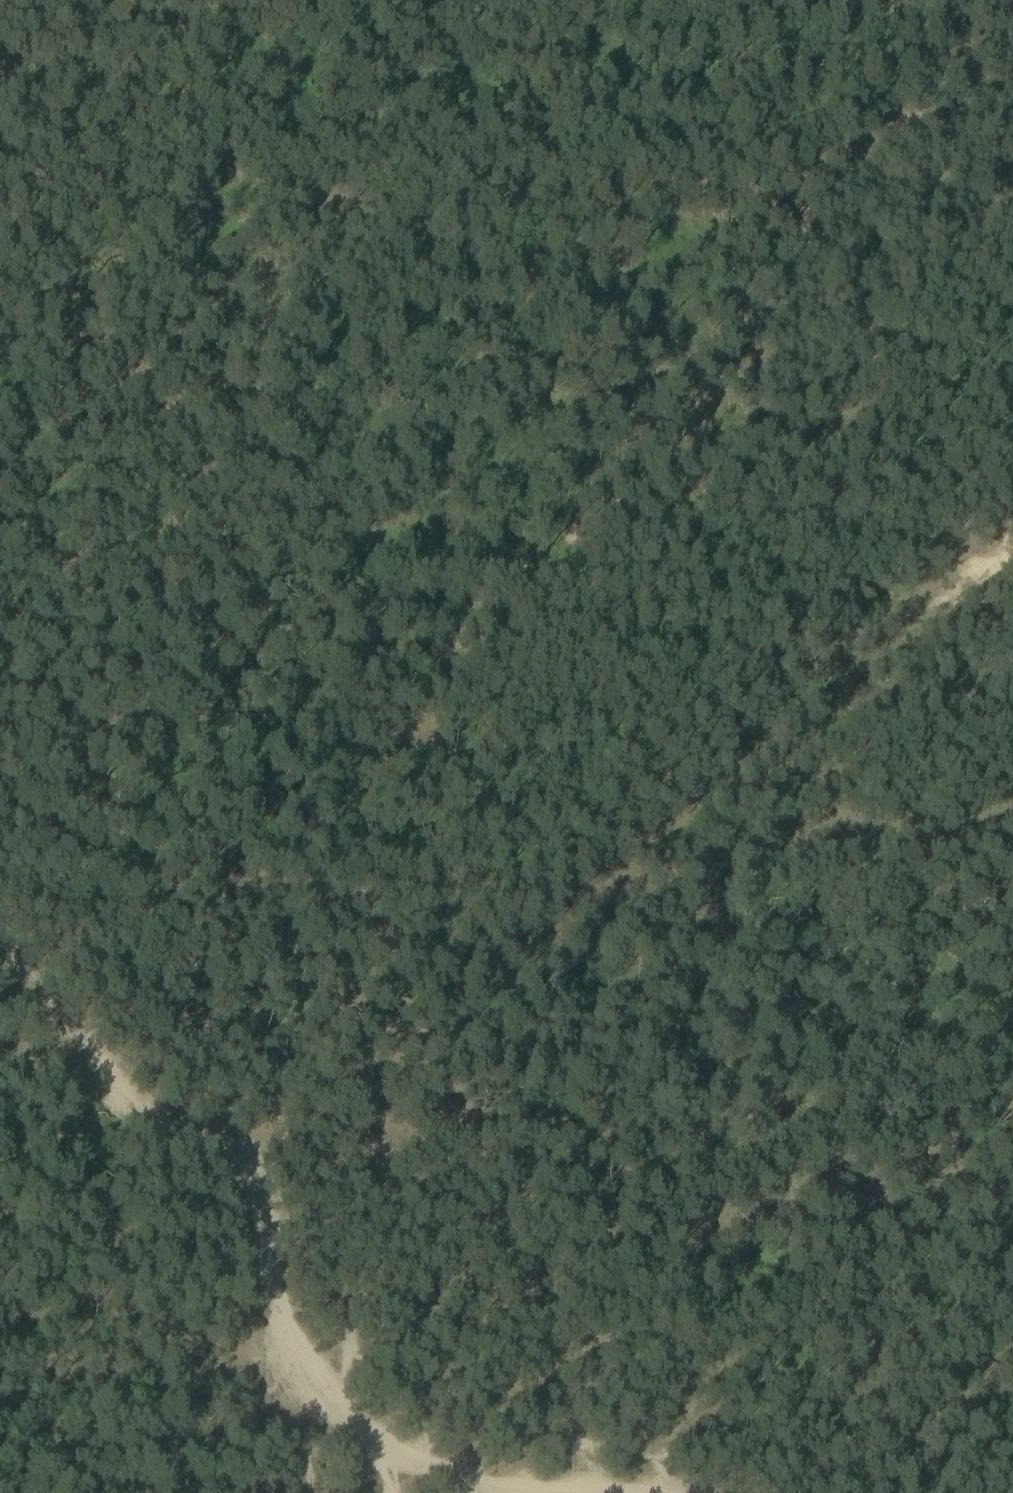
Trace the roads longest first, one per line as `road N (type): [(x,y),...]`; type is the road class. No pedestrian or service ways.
road 1 (track): [(467,1479),(372,1439),(323,1407),(299,1371),(251,1182),(237,1156),(122,1103),(0,955)]
road 2 (track): [(593,1492),(467,1479)]

